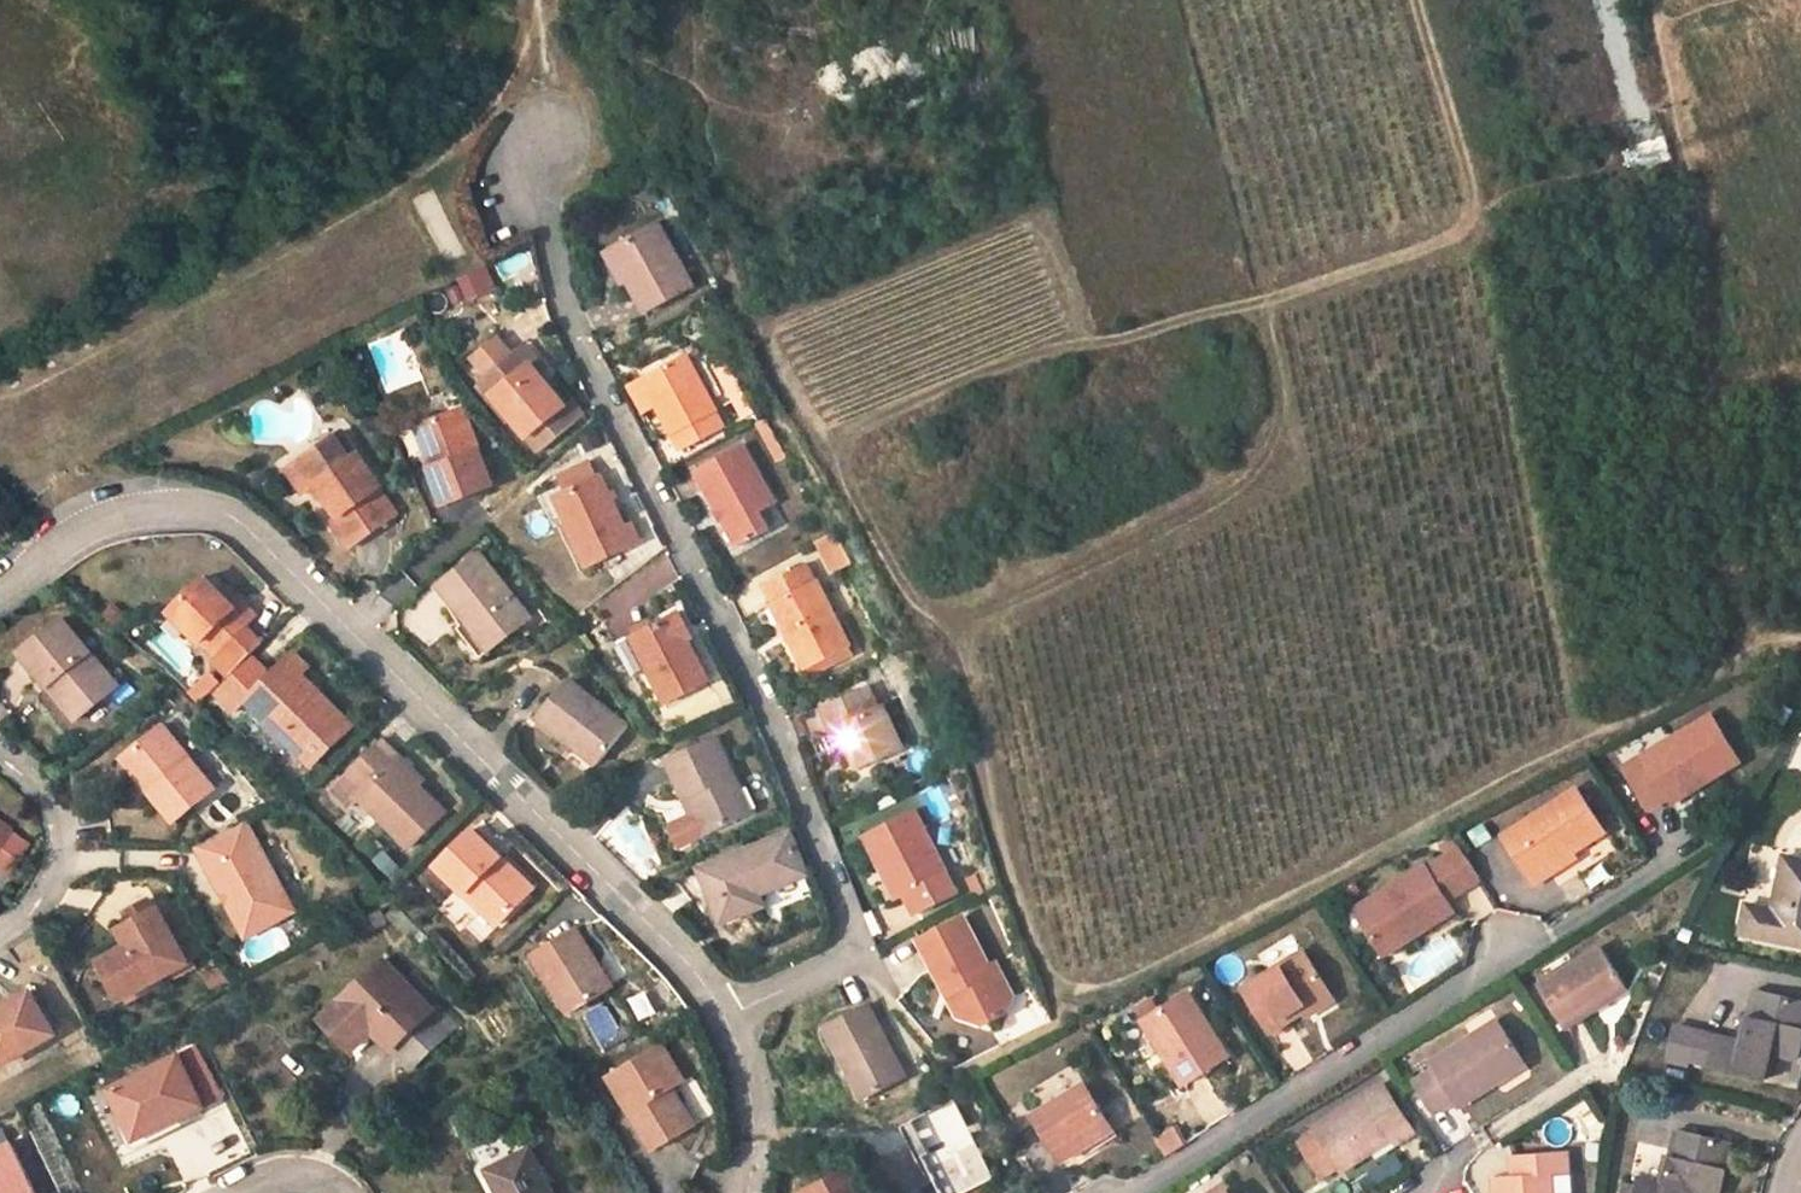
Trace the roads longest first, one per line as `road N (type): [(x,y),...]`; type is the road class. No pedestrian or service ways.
road 1 (residential): [(740,1192),(754,1117),(741,1046),(713,982),(540,803),(227,512),(153,493),(100,519),(0,598)]
road 2 (track): [(1421,0),(1477,199),(1471,224),(1456,238),(1258,305),(1047,352),(827,441)]
road 3 (track): [(1800,634),(1759,630),(1728,604),(1691,279),(1648,0)]
road 4 (track): [(945,630),(1234,483),(1266,443),(1273,415),(1258,305)]
road 5 (residential): [(1136,1192),(1542,942)]
road 6 (residential): [(0,932),(44,900),(55,877),(49,807),(0,761)]
road 7 (residential): [(222,1192),(256,1175),(297,1168),(342,1192)]

